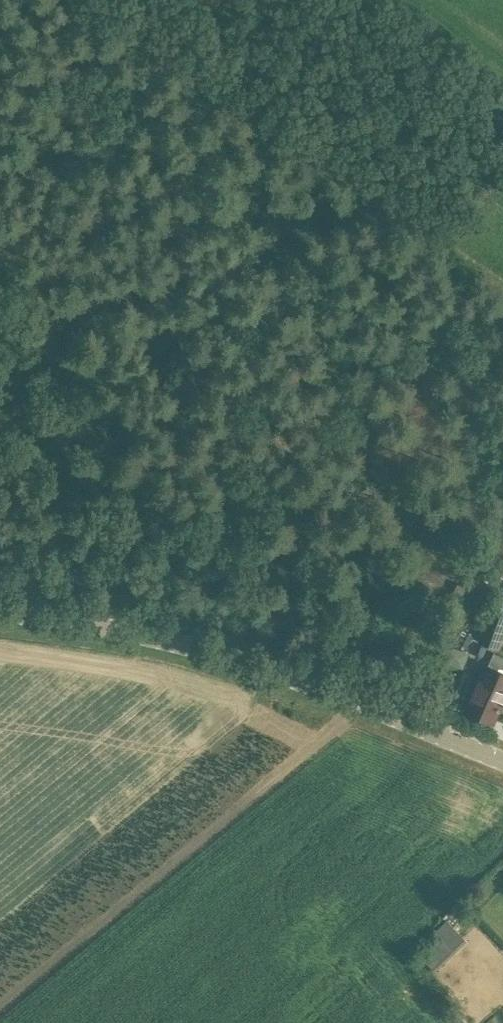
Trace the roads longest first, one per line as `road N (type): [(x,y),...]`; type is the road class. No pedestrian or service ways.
road 1 (track): [(439,733),(435,679),(420,647),(158,502),(103,461),(0,263)]
road 2 (tertiary): [(502,761),(229,655),(0,609)]
road 3 (track): [(417,225),(80,0)]

